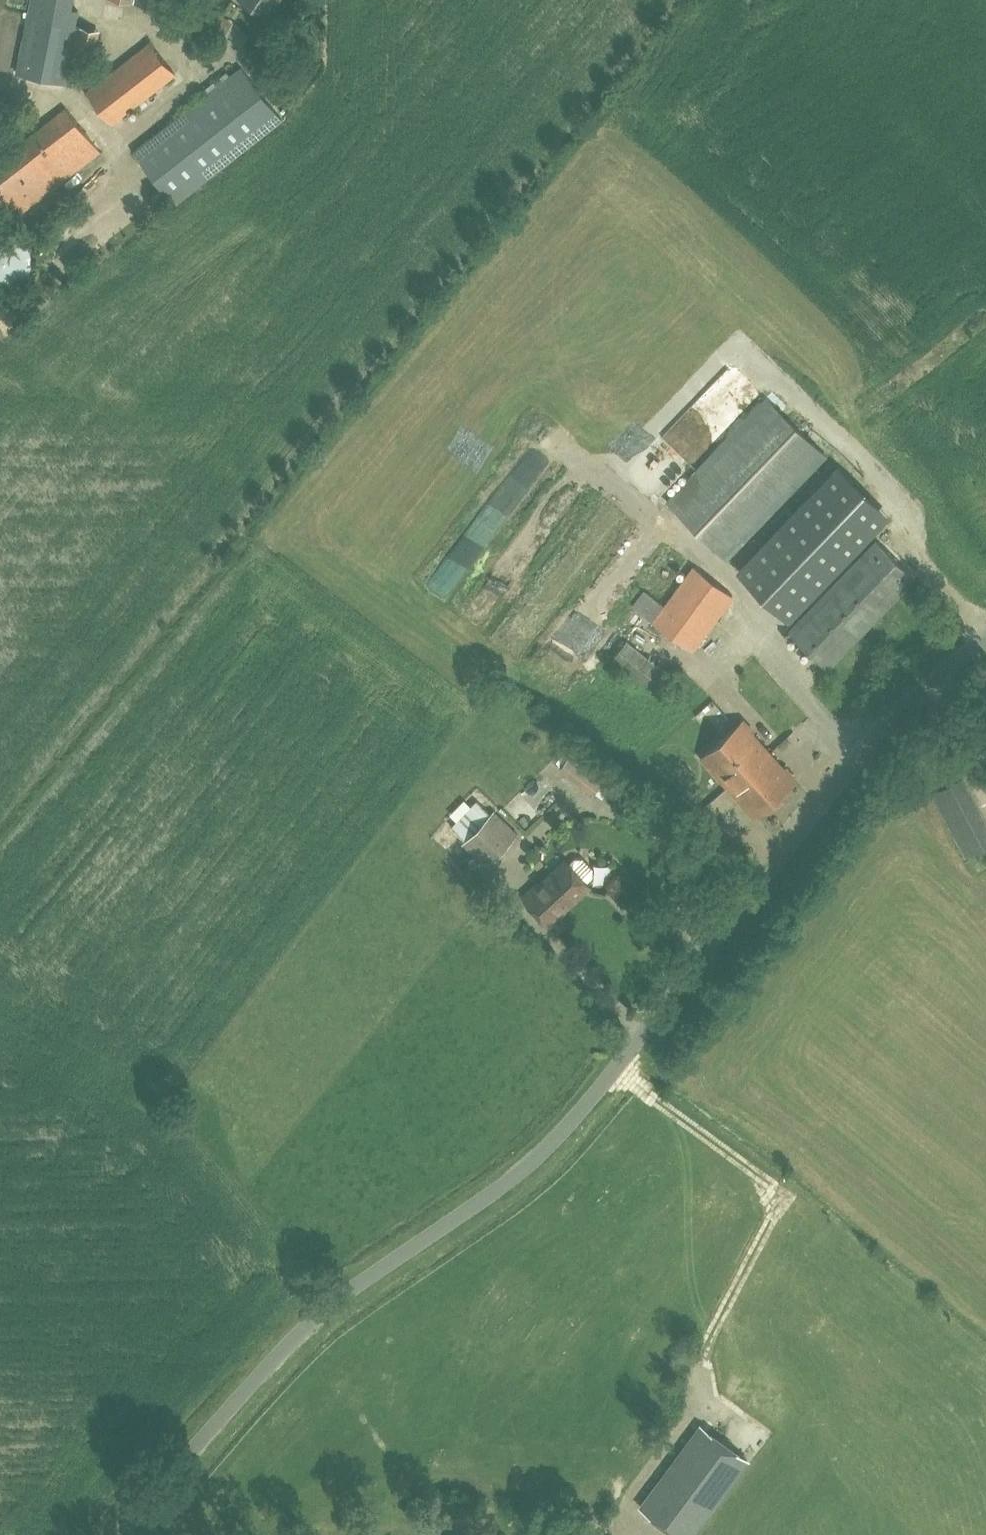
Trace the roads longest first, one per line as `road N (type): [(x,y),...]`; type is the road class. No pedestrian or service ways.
road 1 (unclassified): [(118,1534),(323,1311),(499,1192),(569,1128),(897,715),(985,639)]

